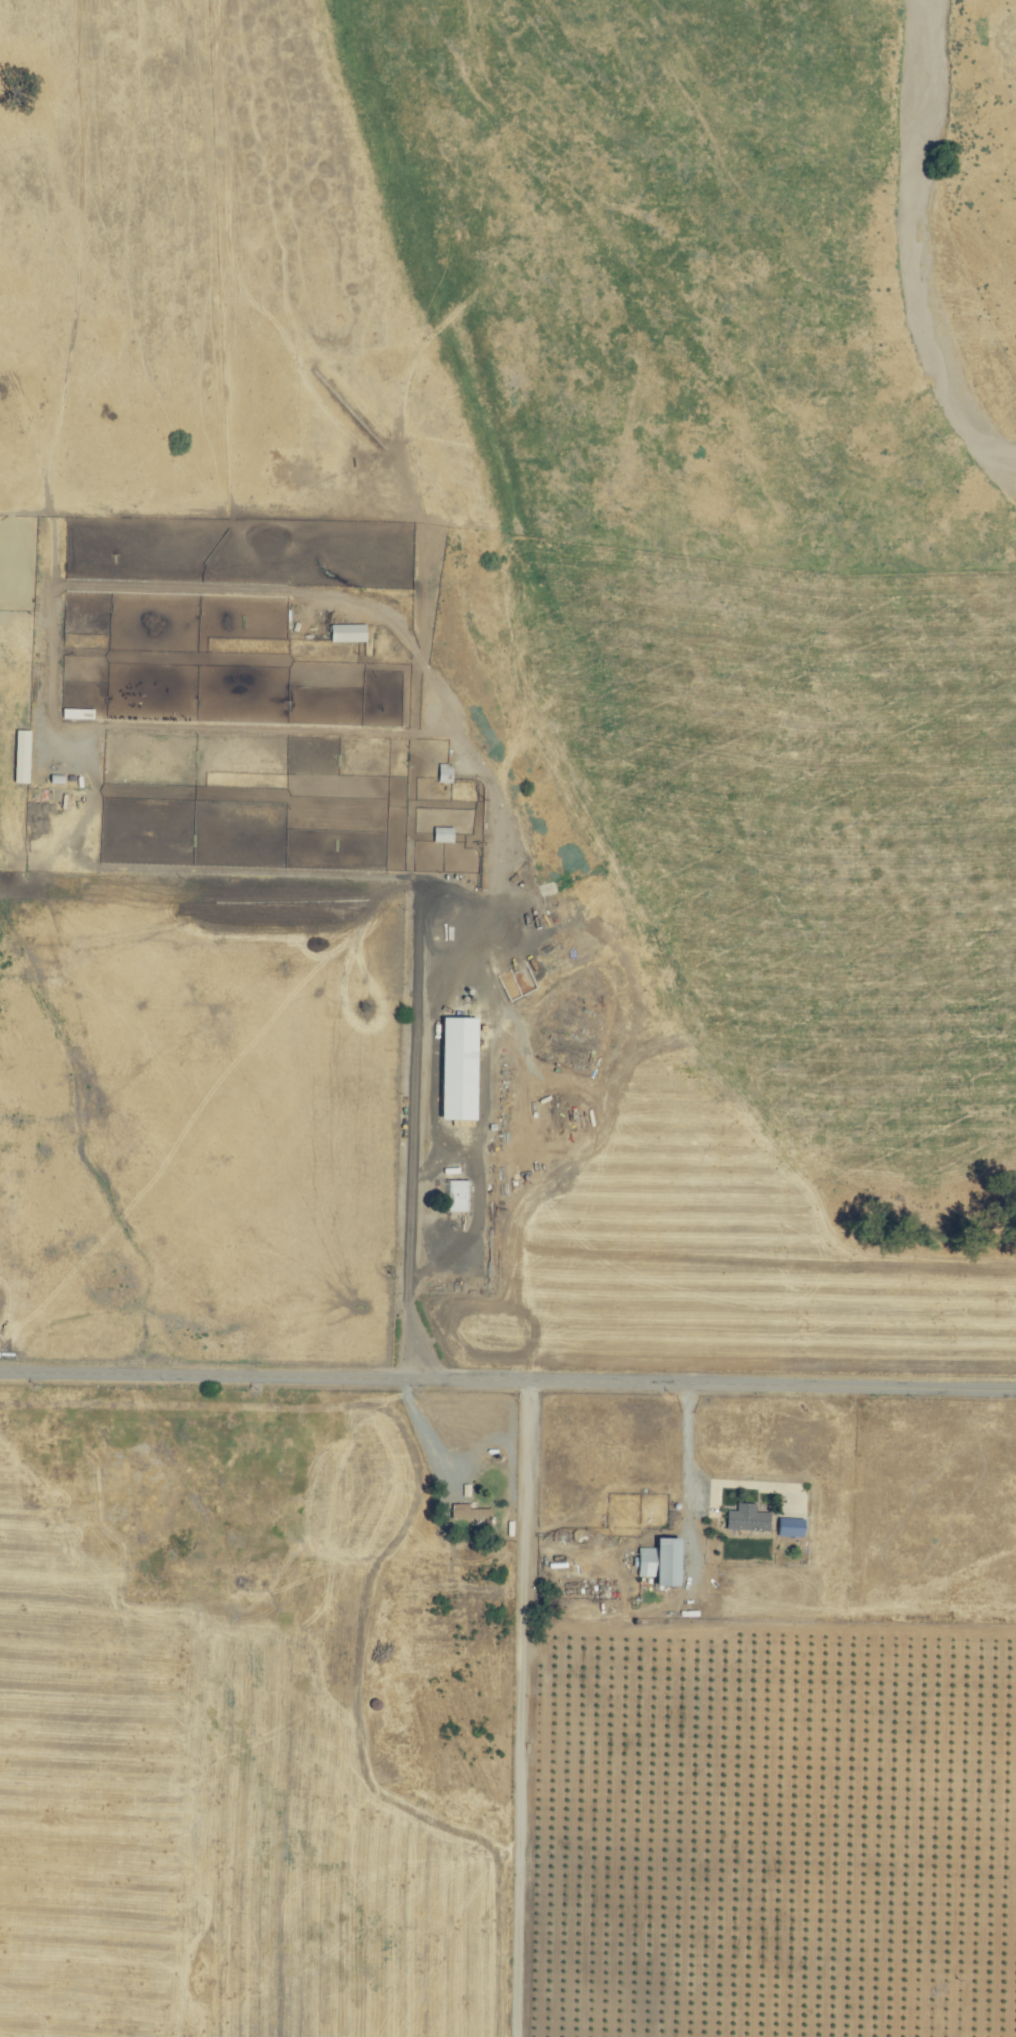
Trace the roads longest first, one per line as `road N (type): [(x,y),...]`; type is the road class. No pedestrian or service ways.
road 1 (residential): [(0,1372),(1015,1390)]

